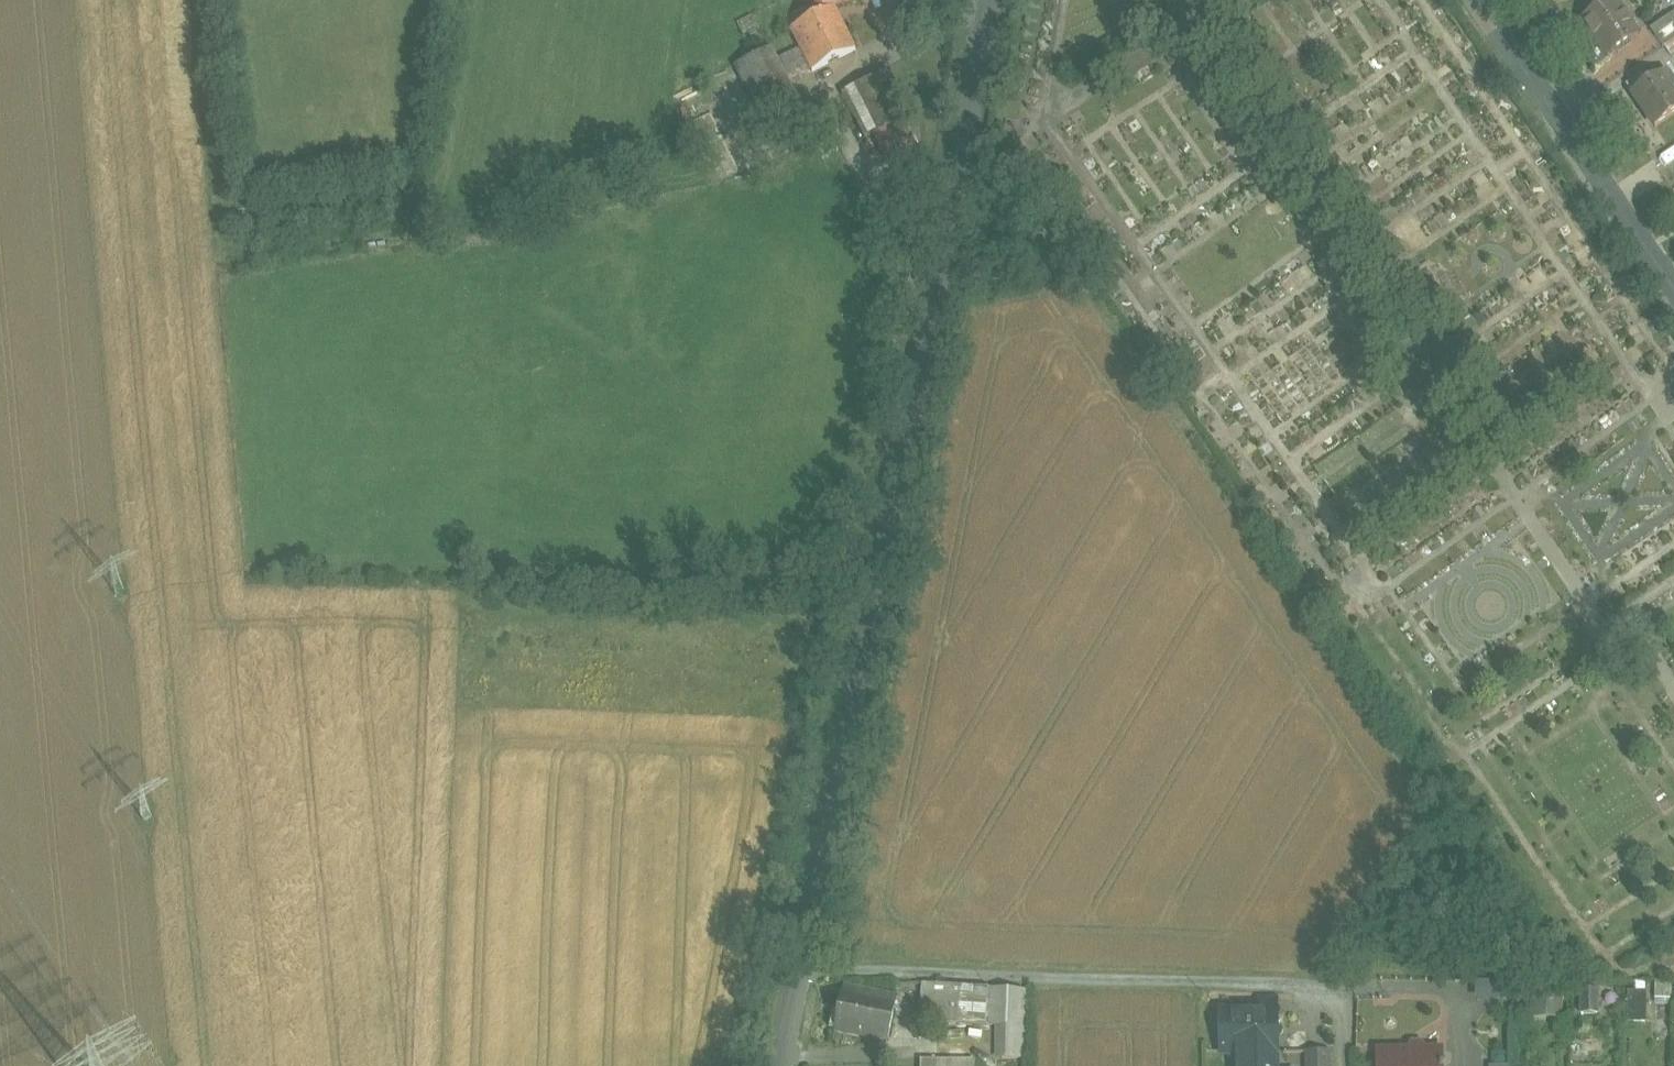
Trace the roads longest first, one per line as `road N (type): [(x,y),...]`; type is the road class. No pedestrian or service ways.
road 1 (unclassified): [(782,1065),(995,0)]
road 2 (residential): [(1486,0),(1673,282)]

